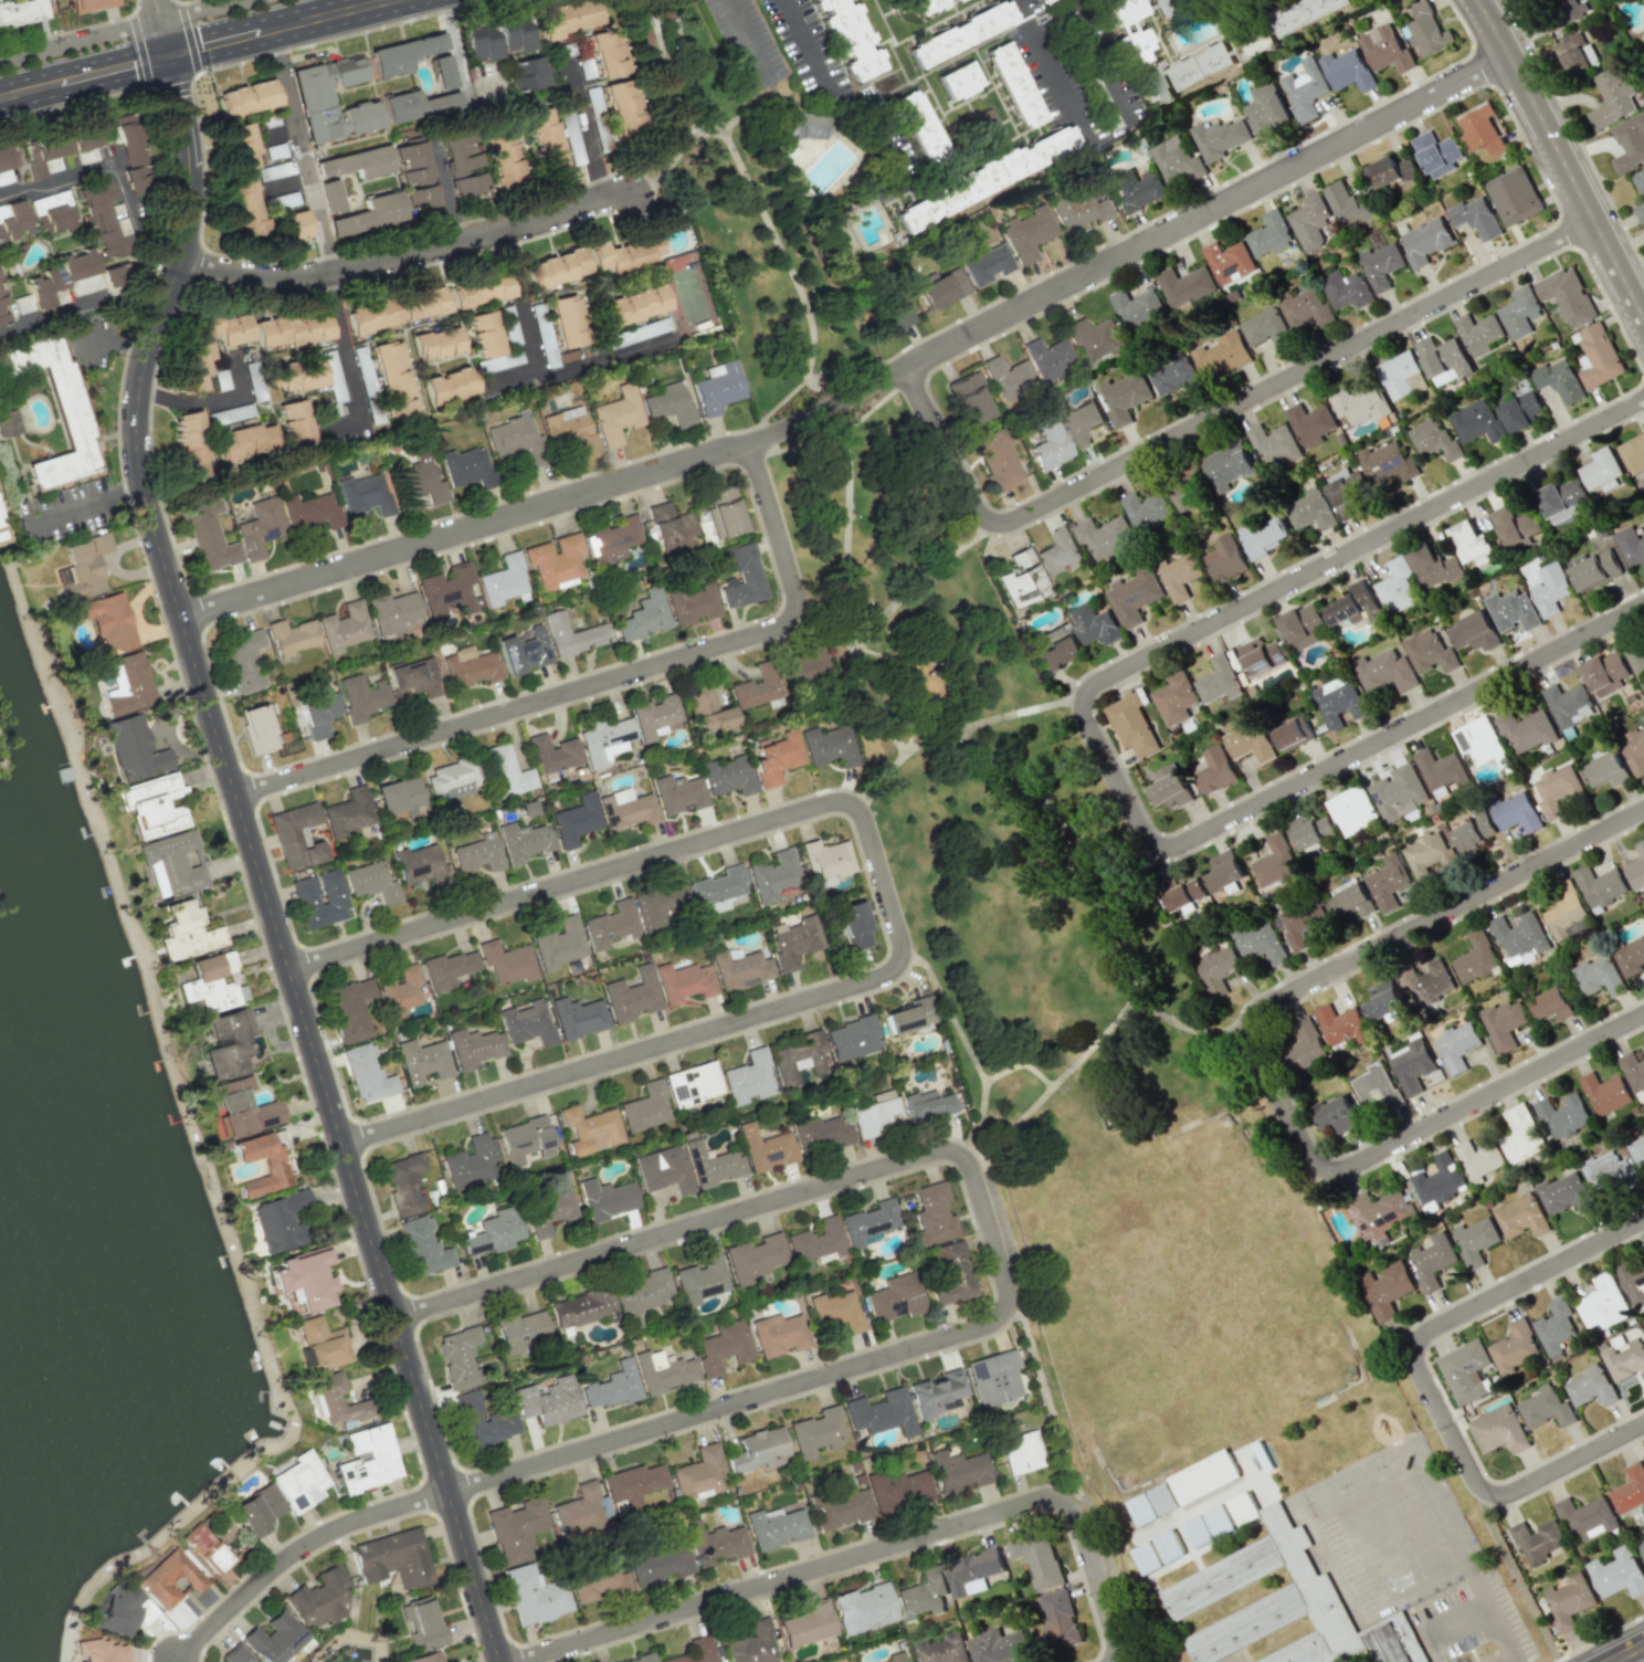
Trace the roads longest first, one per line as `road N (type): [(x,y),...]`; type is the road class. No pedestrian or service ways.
road 1 (tertiary): [(501,1661),(147,505),(138,439),(144,376),(190,219),(189,158),(165,56)]
road 2 (residential): [(181,618),(803,422),(1514,54)]
road 3 (residential): [(289,970),(836,801),(866,818),(906,943),(893,974),(342,1145)]
road 4 (residential): [(396,1317),(941,1149),(961,1154),(973,1169),(1009,1292),(994,1324),(450,1492)]
road 5 (residential): [(1643,605),(1171,849),(1148,837),(1086,717),(1097,685),(1643,400)]
road 6 (residential): [(1643,1016),(1339,1170),(1313,1158),(1252,1038),(1264,1008),(1643,809)]
road 7 (residential): [(906,369),(980,514),(1004,526),(1598,220)]
road 8 (residential): [(749,442),(797,600),(780,628),(236,796)]
road 9 (residential): [(517,1661),(1046,1498),(1066,1502),(1079,1518),(1117,1639),(1111,1661)]
road 10 (residential): [(1643,1426),(1517,1492),(1489,1492),(1418,1354),(1432,1330),(1643,1220)]
road 11 (residential): [(183,261),(259,281),(320,278),(632,196)]
road 12 (tertiary): [(1484,0),(1643,310)]
road 13 (residential): [(450,1492),(301,1549),(177,1656)]
road 14 (tertiary): [(165,56),(388,0)]
road 15 (tertiary): [(0,98),(165,56)]
road 16 (residential): [(157,20),(0,58)]

